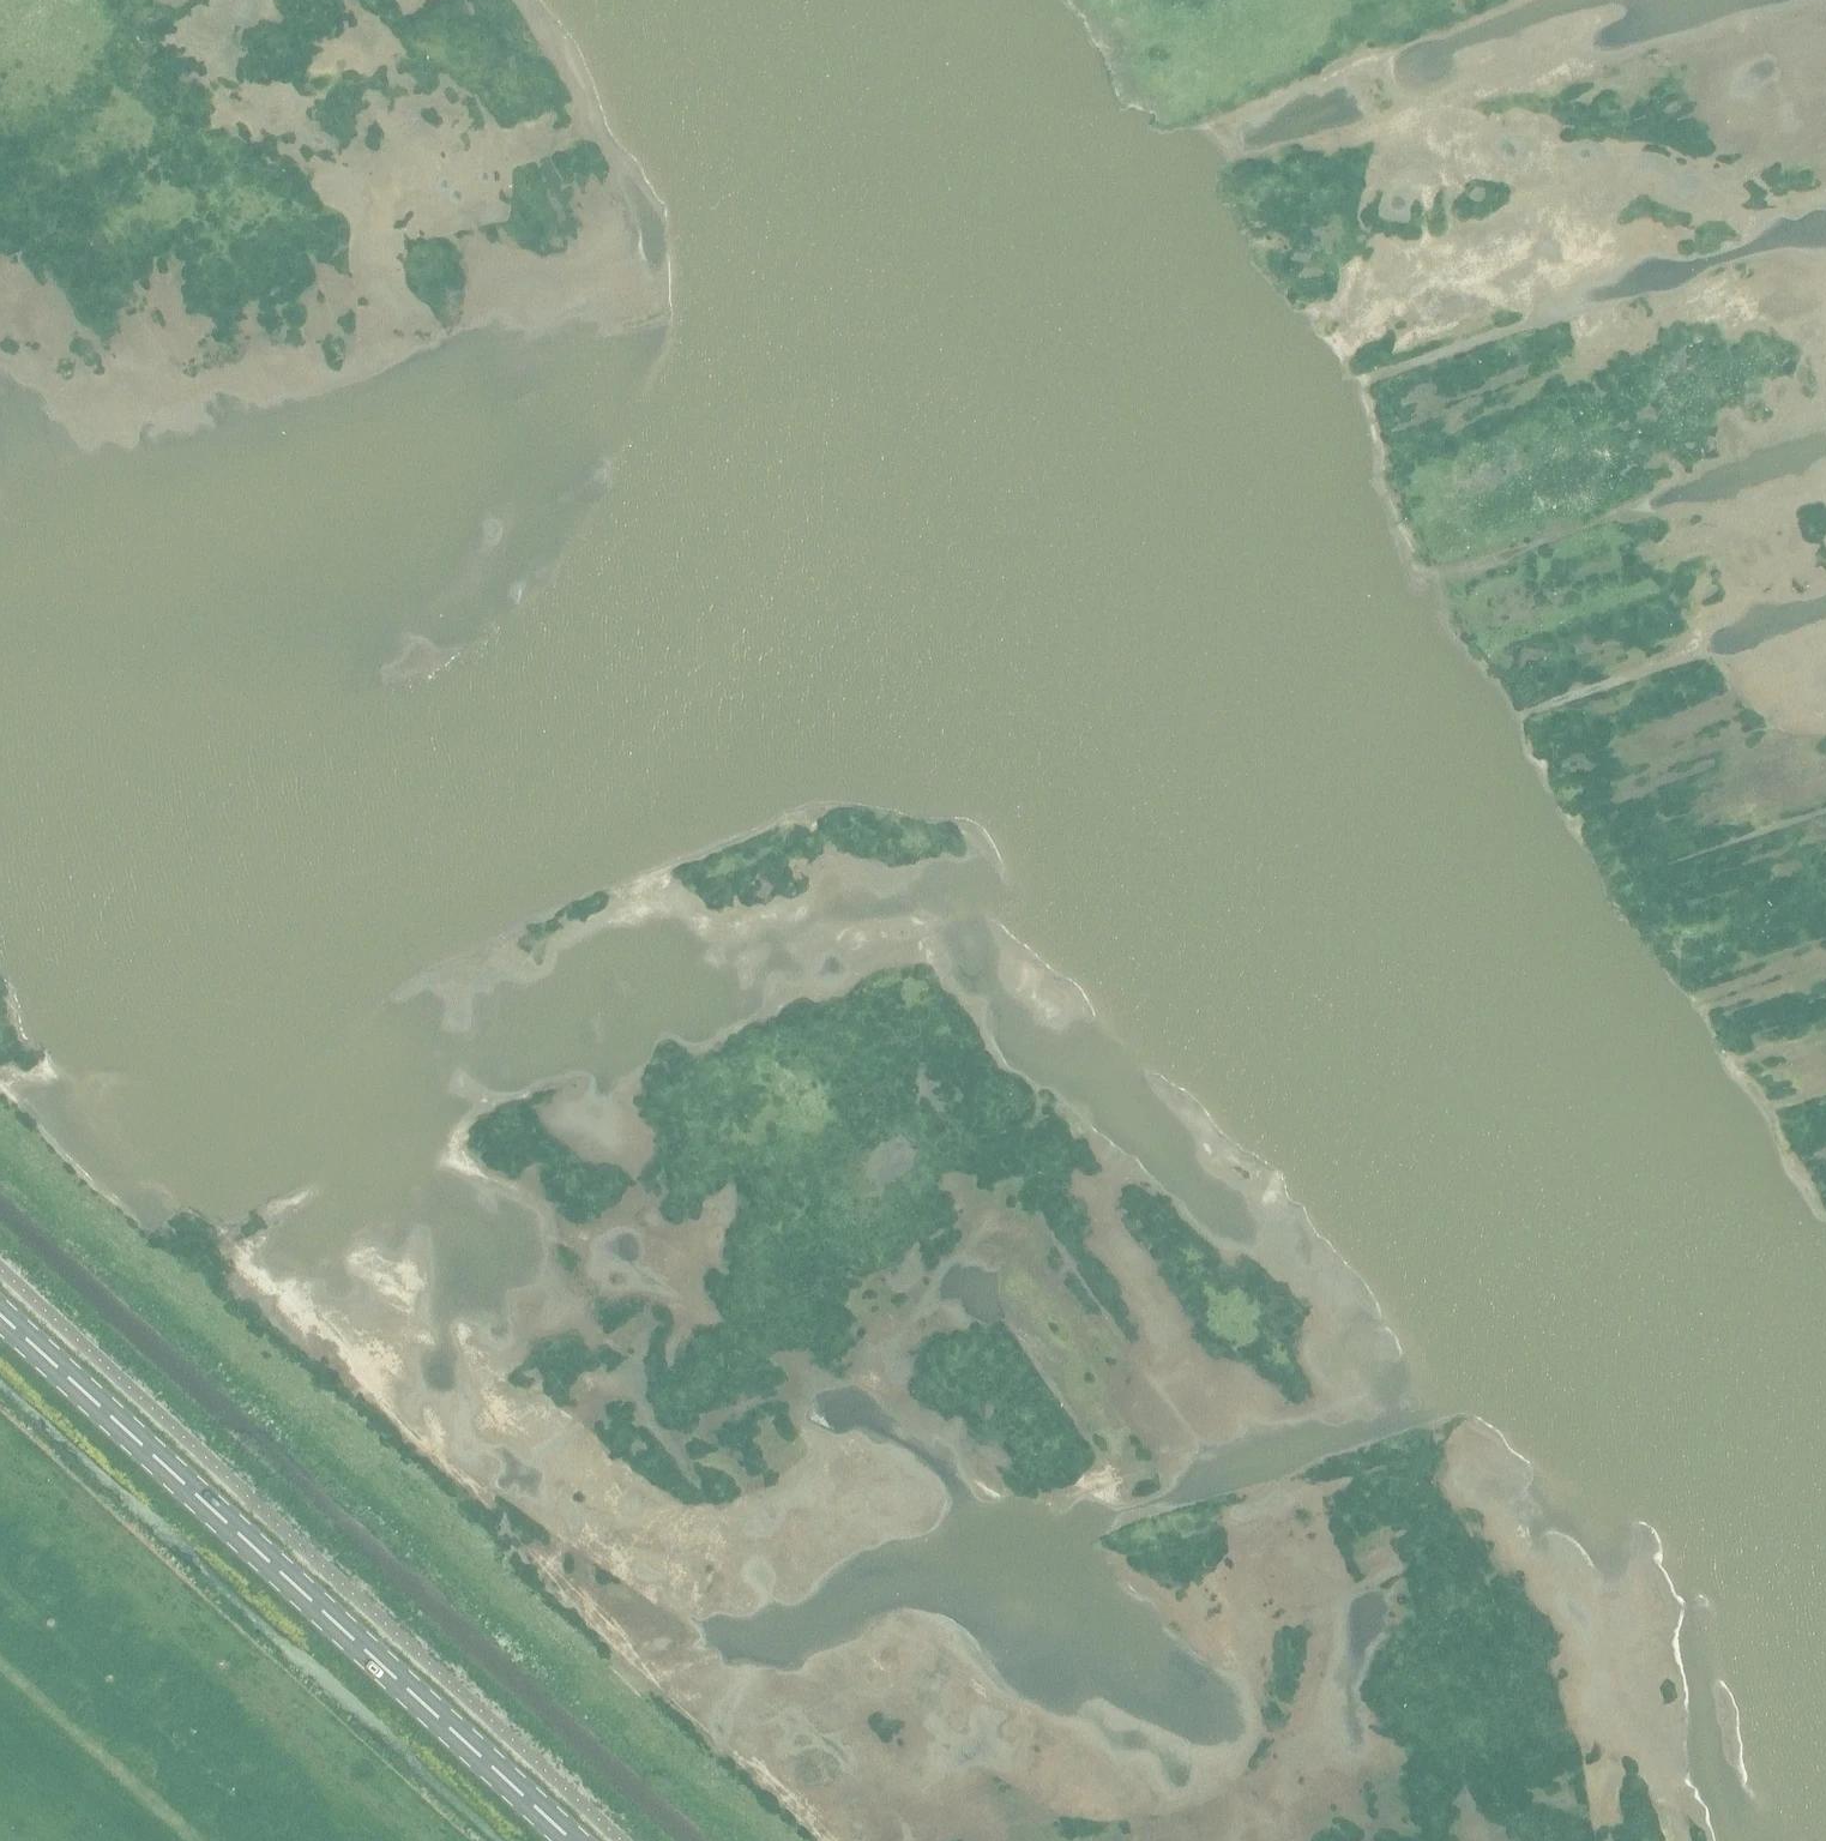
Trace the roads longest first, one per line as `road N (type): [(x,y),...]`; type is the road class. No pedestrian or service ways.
road 1 (primary): [(575,1840),(0,1313)]

